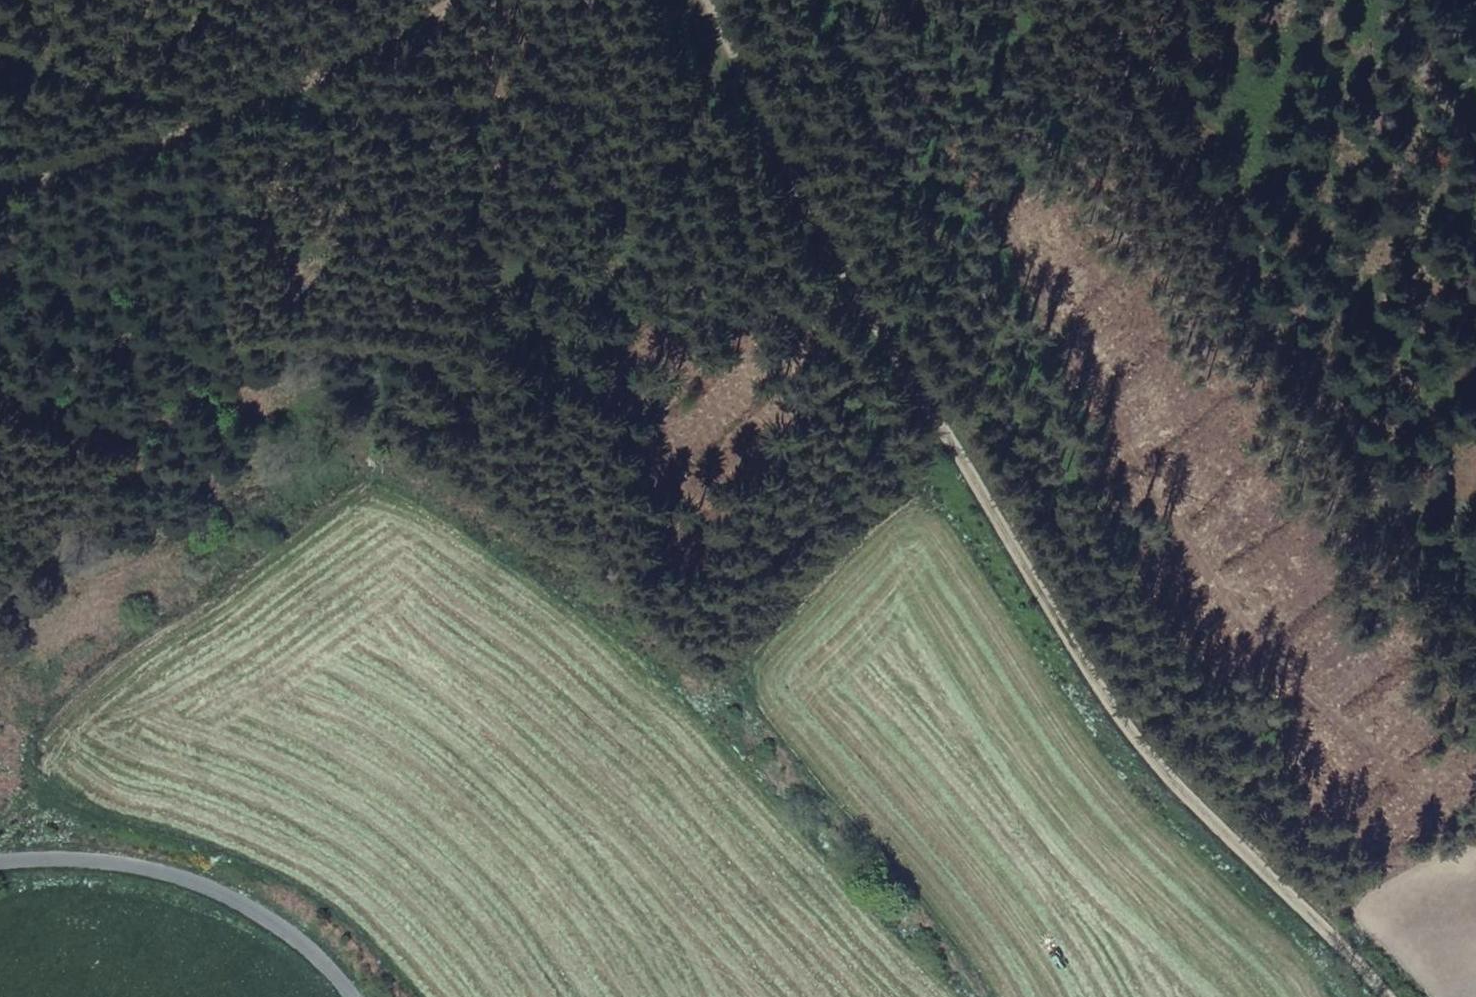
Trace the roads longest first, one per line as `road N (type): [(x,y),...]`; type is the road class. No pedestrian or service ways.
road 1 (track): [(714,0),(835,262),(945,423),(1091,683),(1385,996)]
road 2 (track): [(428,0),(352,58),(165,144),(0,190)]
road 3 (unclassified): [(0,865),(133,860),(229,894),(314,954),(351,996)]

